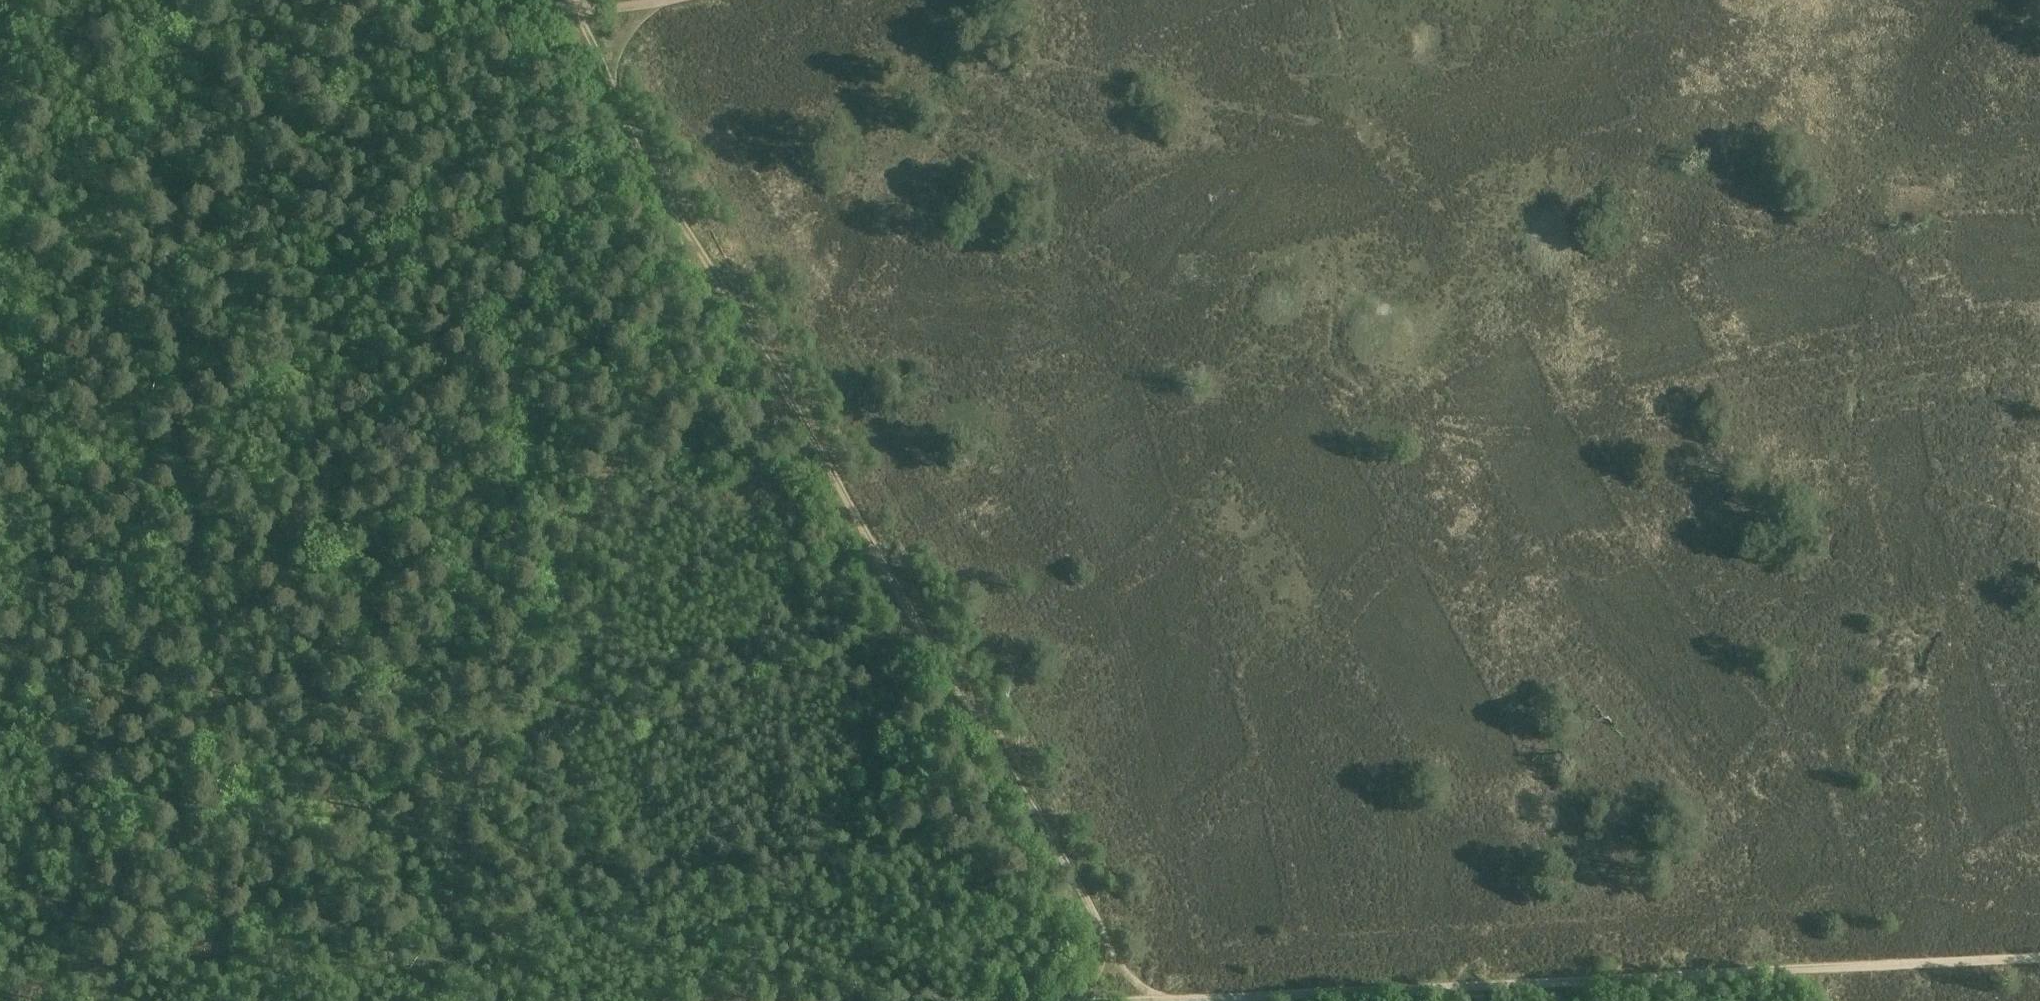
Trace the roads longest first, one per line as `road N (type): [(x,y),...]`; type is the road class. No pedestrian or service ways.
road 1 (track): [(637,0),(568,12),(998,760),(1148,1000)]
road 2 (track): [(1218,1000),(2039,962)]

